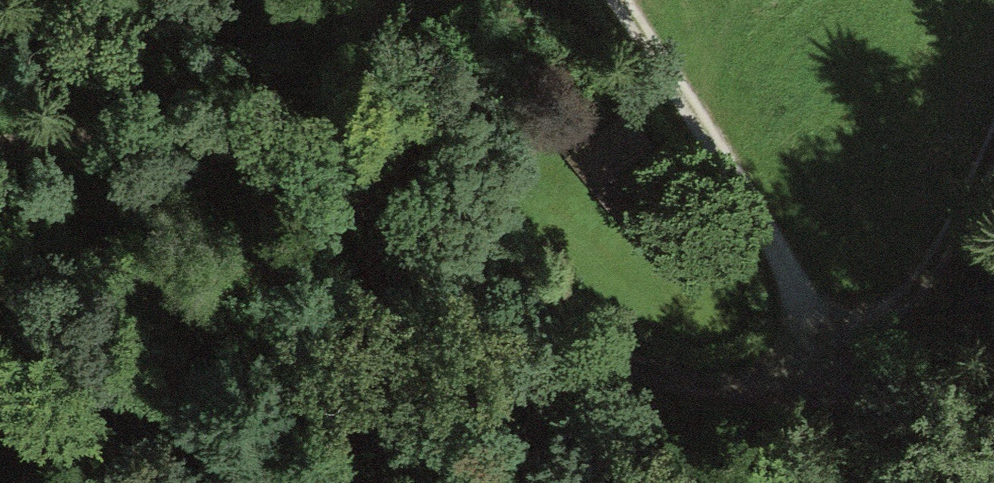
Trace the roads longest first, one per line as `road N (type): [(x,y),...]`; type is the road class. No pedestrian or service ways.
road 1 (track): [(615,0),(789,288),(817,359),(768,385),(664,394),(476,284),(206,145),(20,128),(0,137)]
road 2 (track): [(476,284),(230,266),(103,377),(74,482)]
road 3 (track): [(859,482),(817,359),(917,285),(993,135)]

